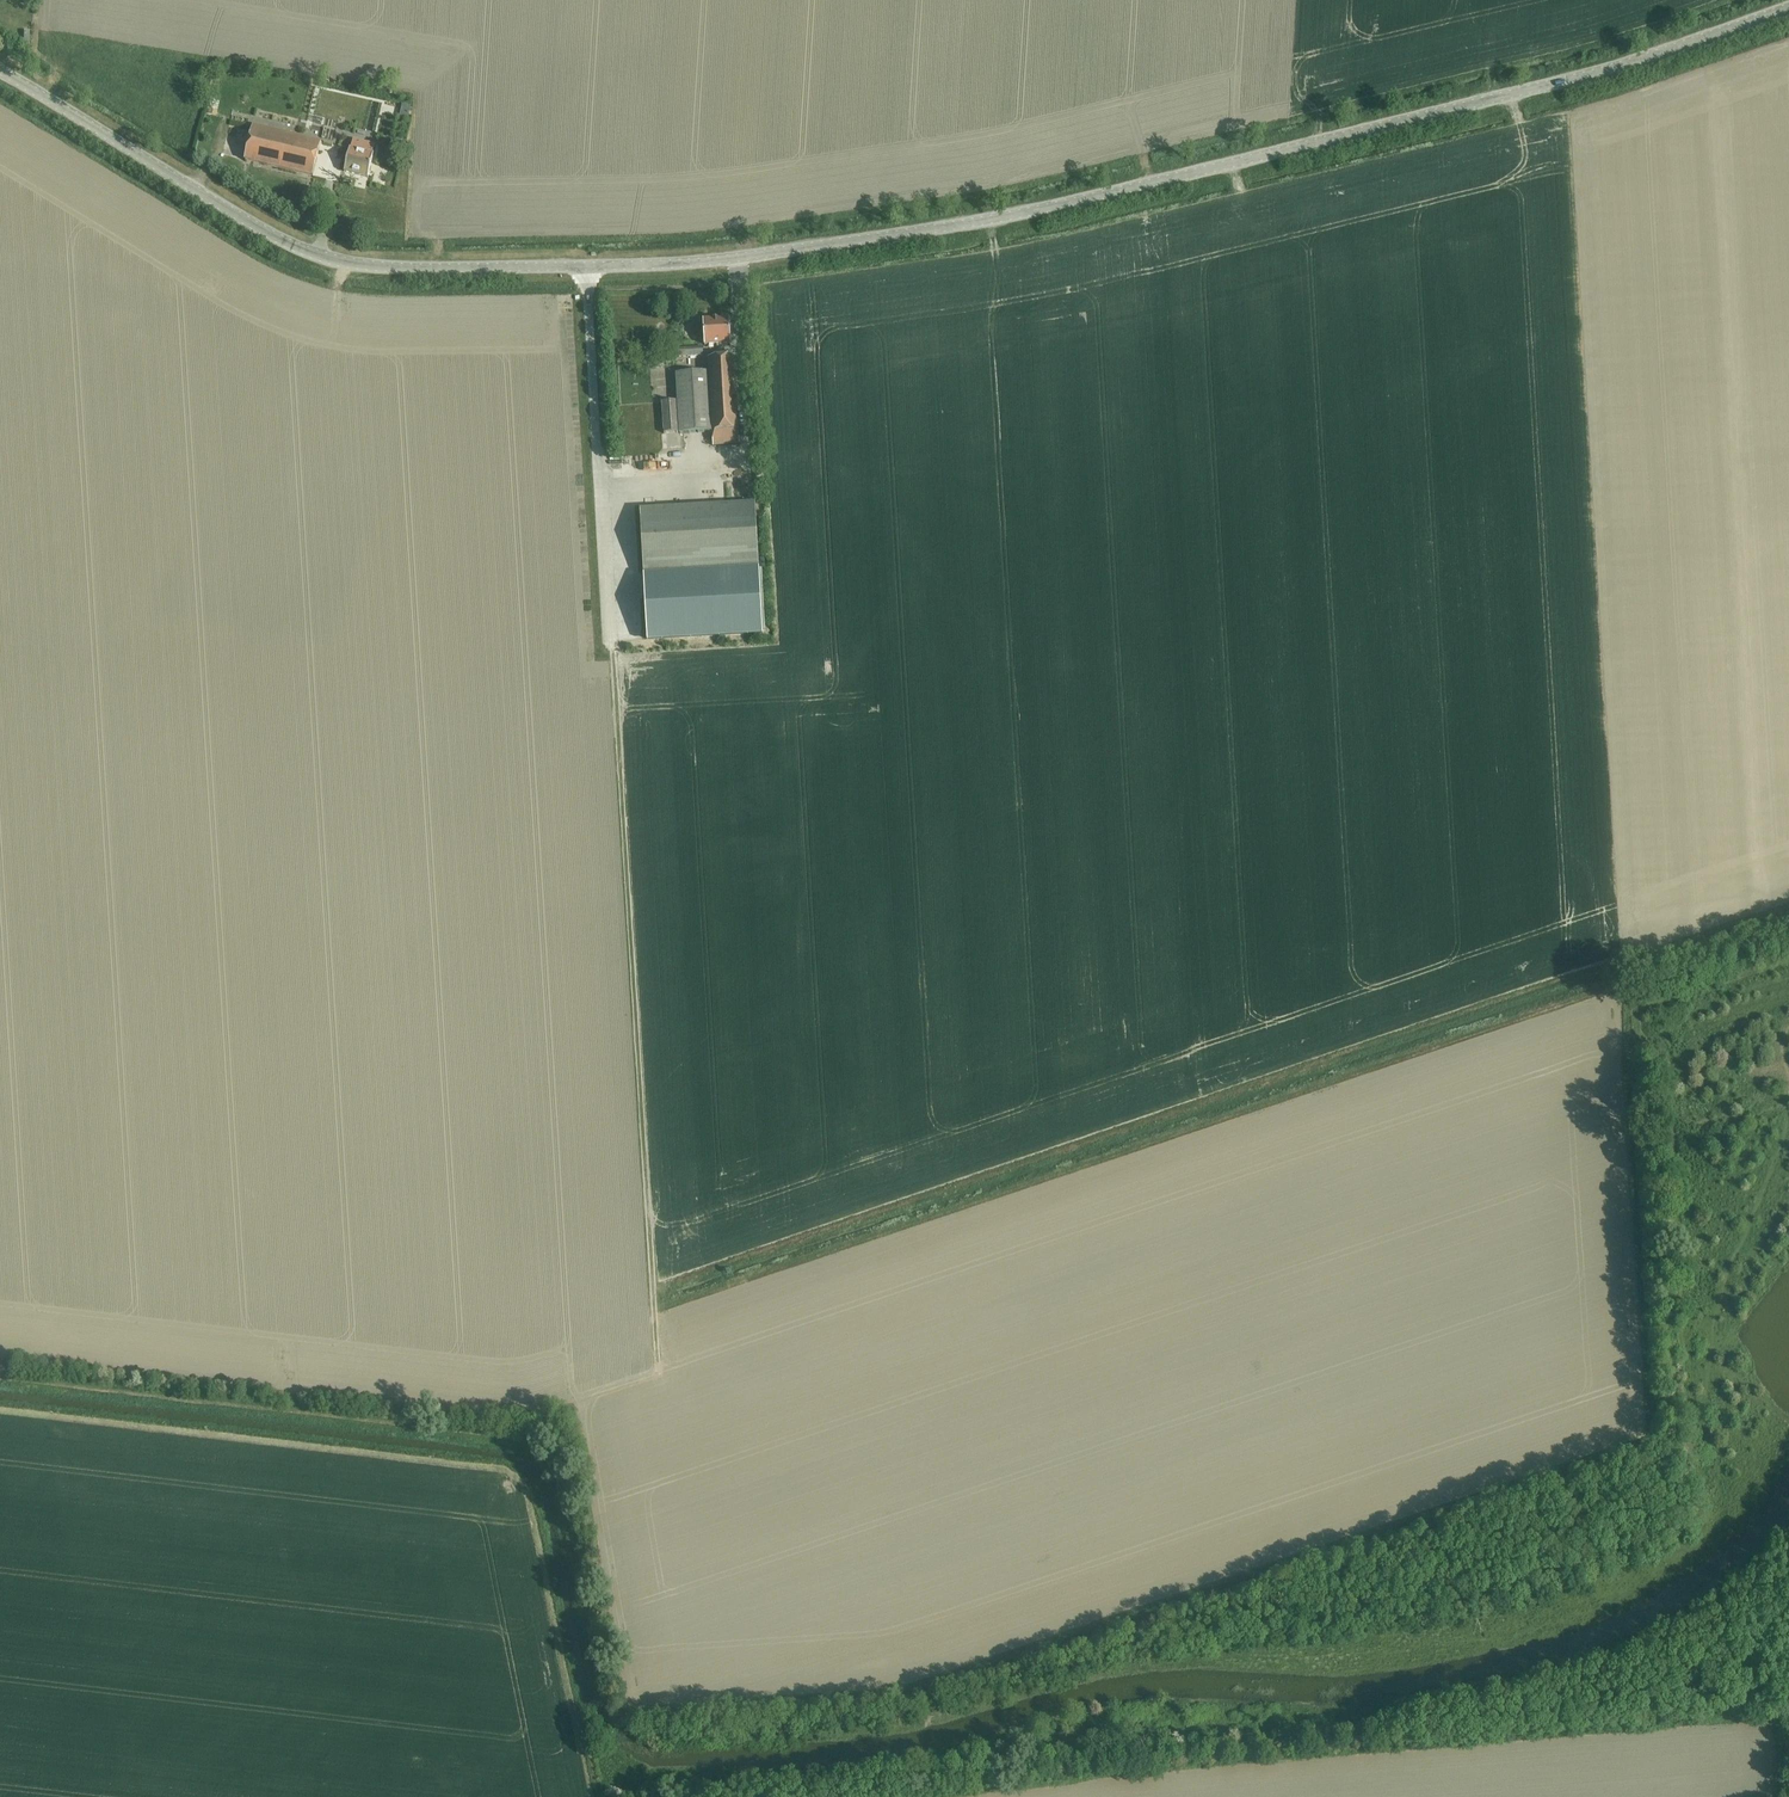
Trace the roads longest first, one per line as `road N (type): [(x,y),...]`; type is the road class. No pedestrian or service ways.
road 1 (tertiary): [(0,71),(320,257),(405,268),(586,266),(737,258),(990,220),(1627,63),(1788,7)]
road 2 (track): [(612,654),(659,1374)]

